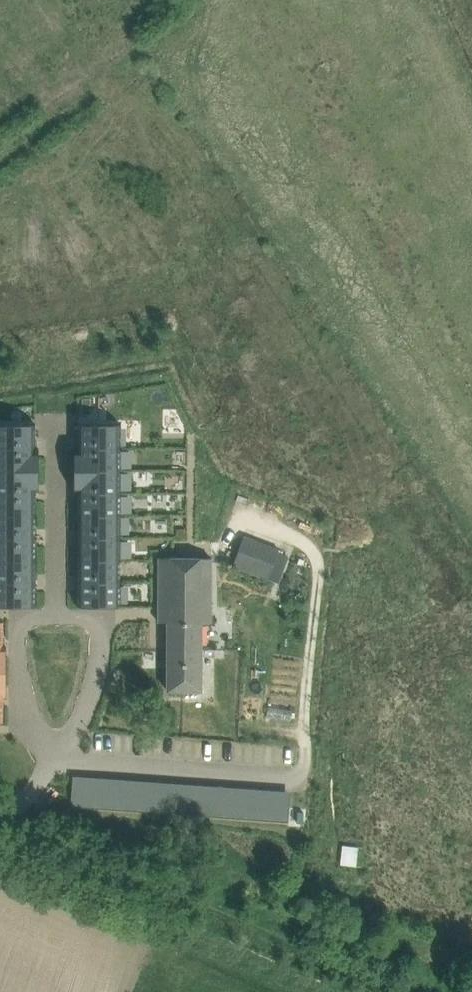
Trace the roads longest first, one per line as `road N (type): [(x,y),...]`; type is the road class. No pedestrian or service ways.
road 1 (residential): [(53,761),(297,779)]
road 2 (residential): [(57,615),(59,420)]
road 3 (residential): [(57,615),(96,620),(101,640),(94,689),(56,756)]
road 4 (residential): [(56,756),(20,686),(16,647),(27,618),(57,615)]

